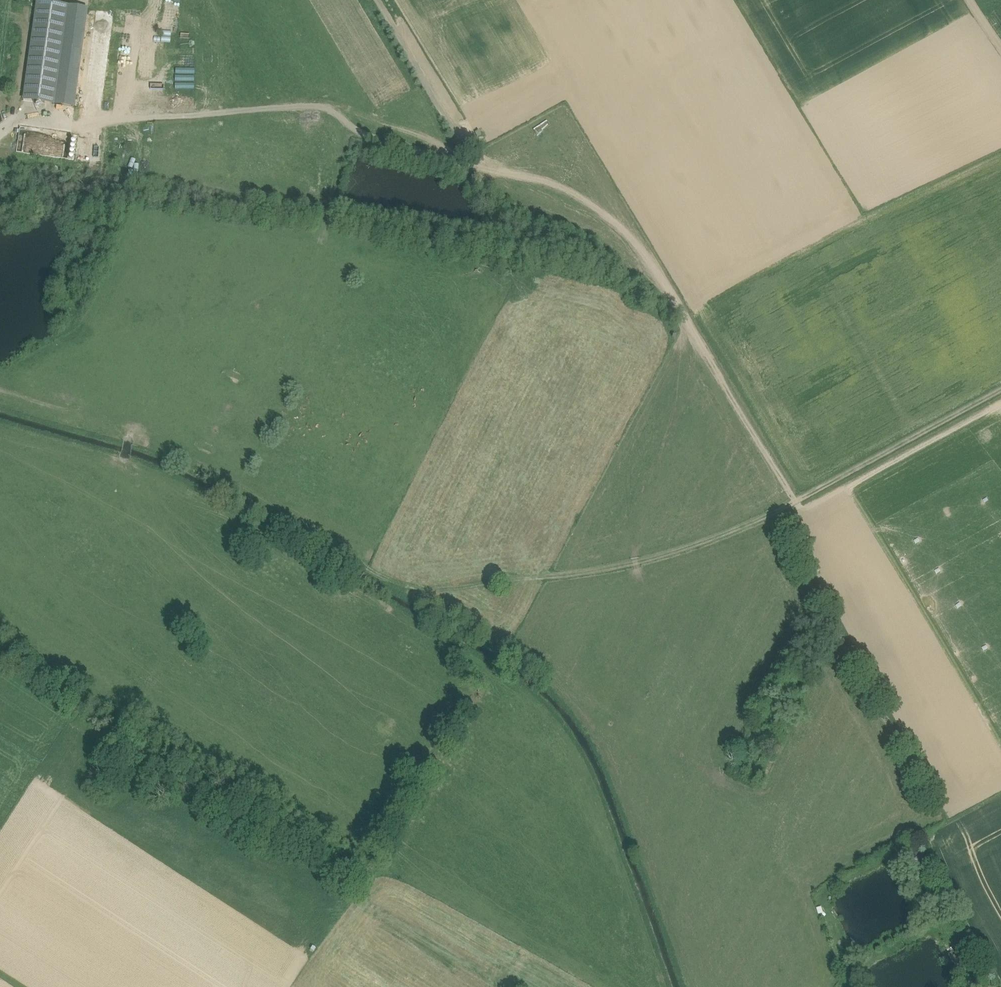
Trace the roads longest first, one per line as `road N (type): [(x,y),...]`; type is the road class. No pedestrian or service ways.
road 1 (track): [(1000,390),(762,522),(676,554),(572,577),(426,590),(373,574)]

